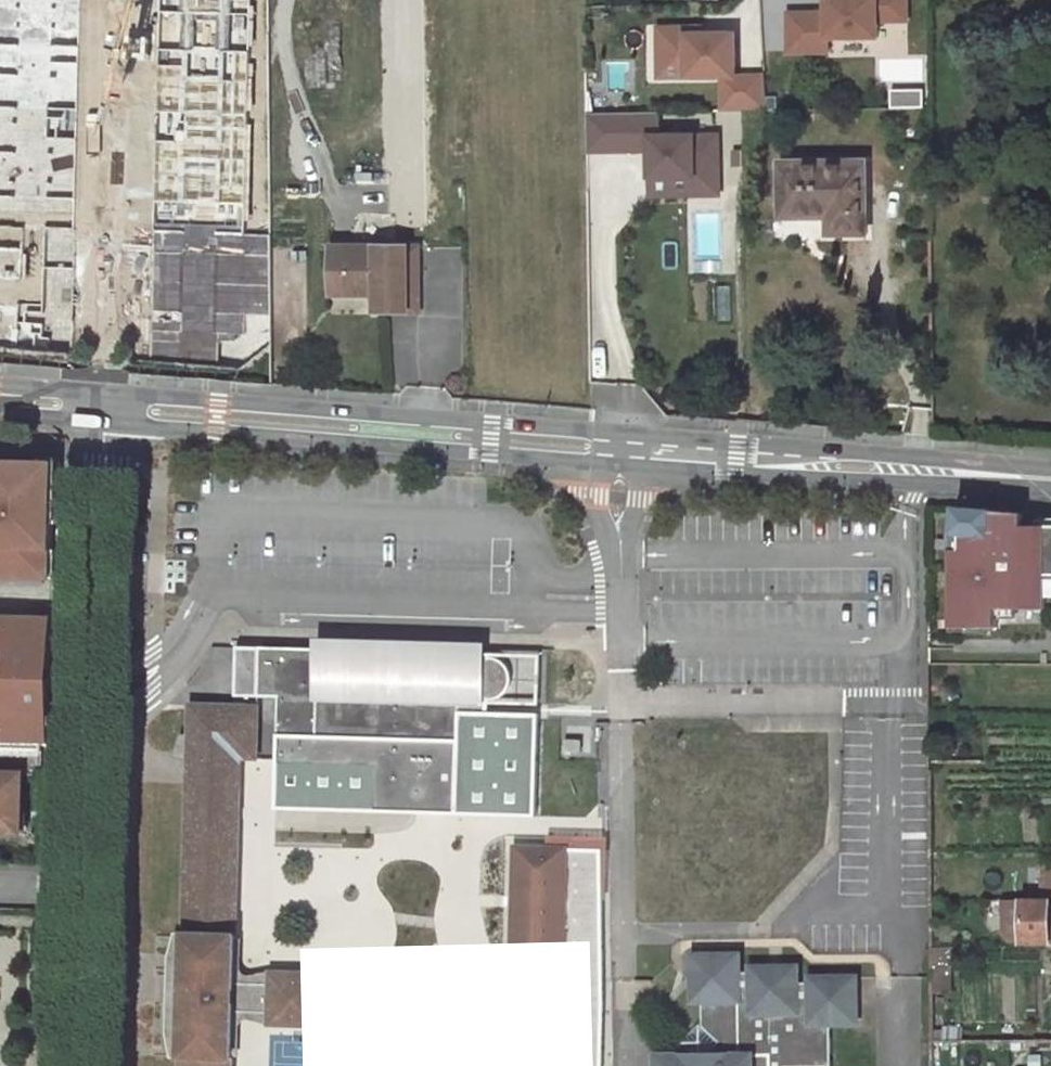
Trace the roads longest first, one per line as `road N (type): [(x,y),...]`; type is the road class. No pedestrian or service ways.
road 1 (secondary): [(1050,479),(109,408)]
road 2 (unclassified): [(109,408),(90,888)]
road 3 (residential): [(109,408),(122,0)]
road 4 (unclassified): [(90,888),(84,1065)]

